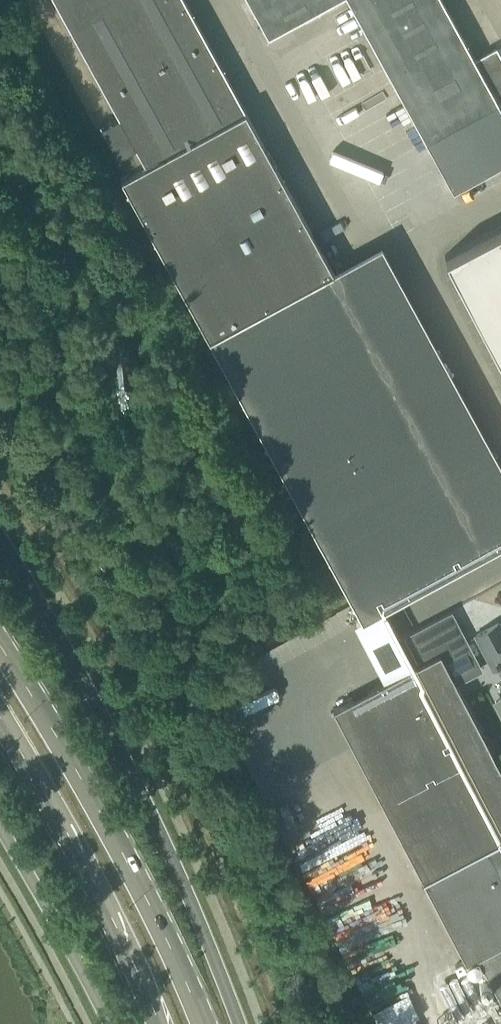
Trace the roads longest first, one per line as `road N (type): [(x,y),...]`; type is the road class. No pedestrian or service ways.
road 1 (primary): [(244,1023),(205,916),(133,764),(0,534)]
road 2 (primary): [(207,1023),(52,718),(0,638)]
road 3 (primary): [(0,731),(68,838),(156,1023)]
road 4 (primary): [(0,831),(111,1023)]

